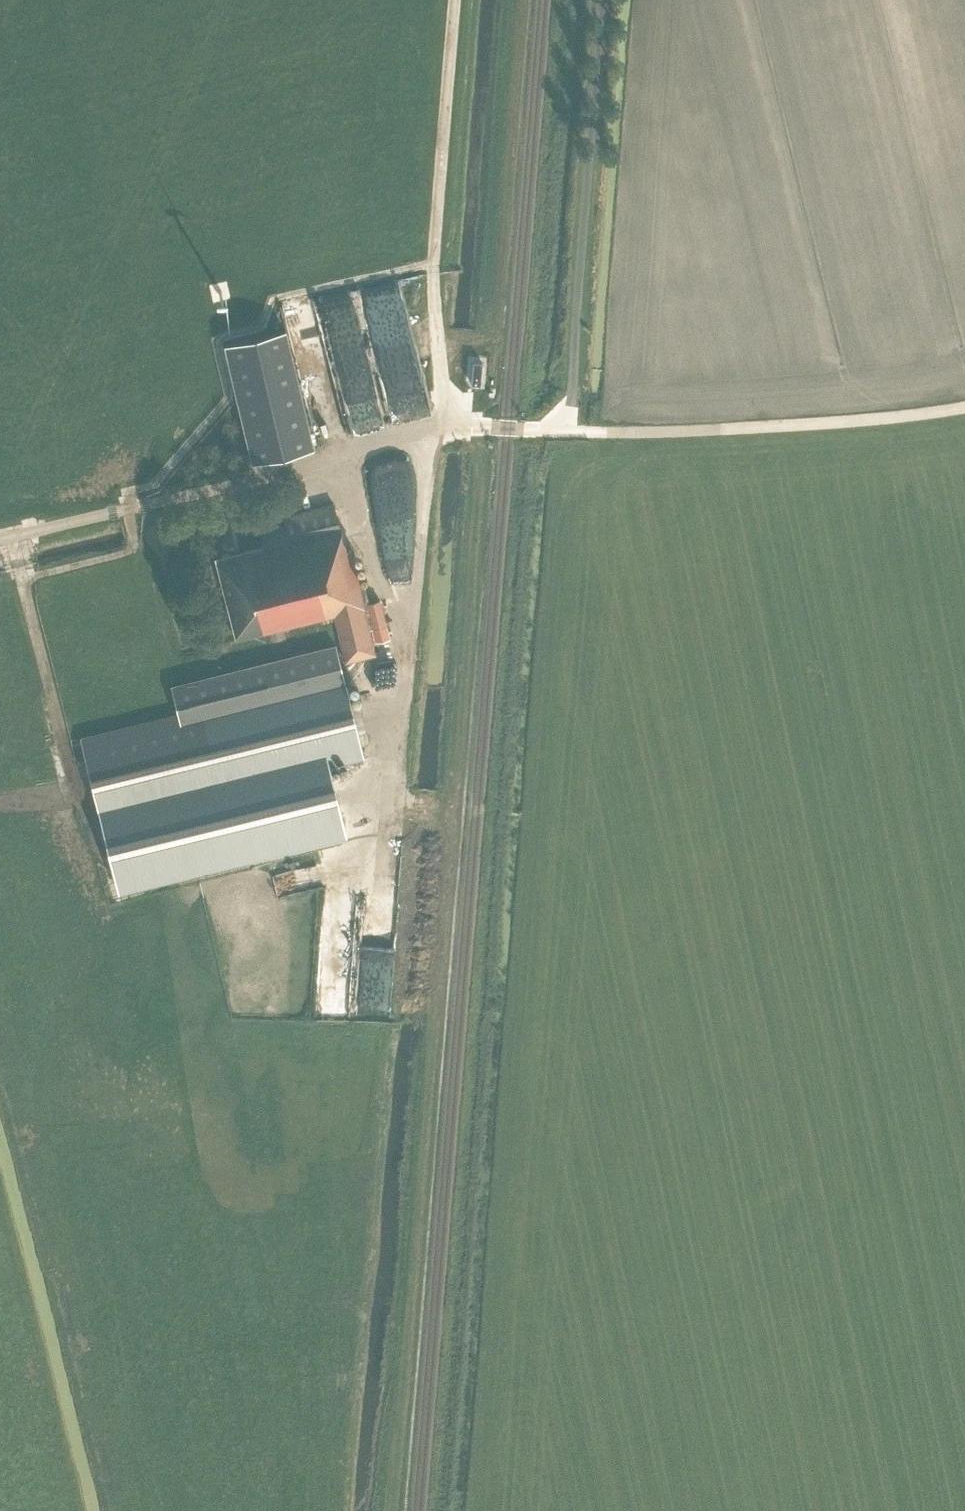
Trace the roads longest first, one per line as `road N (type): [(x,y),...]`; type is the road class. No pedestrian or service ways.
road 1 (unclassified): [(564,430),(472,425),(0,539)]

